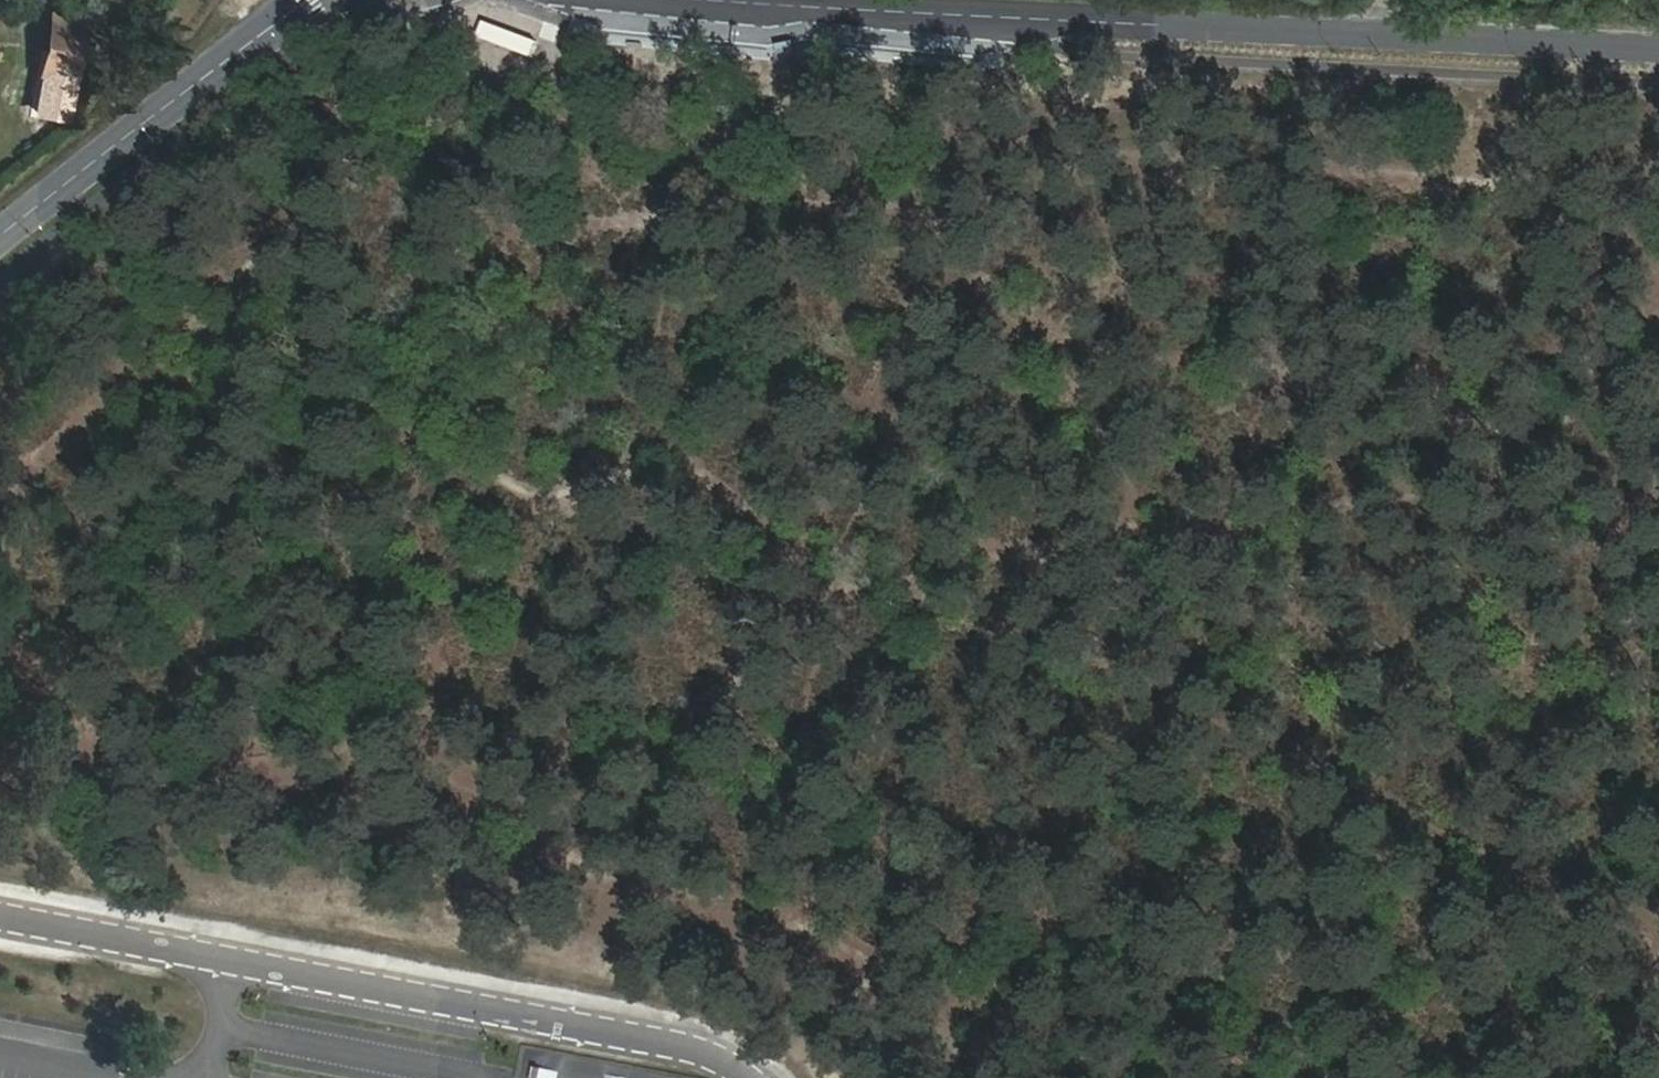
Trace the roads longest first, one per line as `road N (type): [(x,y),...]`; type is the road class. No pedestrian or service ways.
road 1 (tertiary): [(1658,49),(672,0)]
road 2 (unclassified): [(0,917),(669,1044),(726,1059),(747,1077)]
road 3 (secondary): [(0,238),(305,0)]

